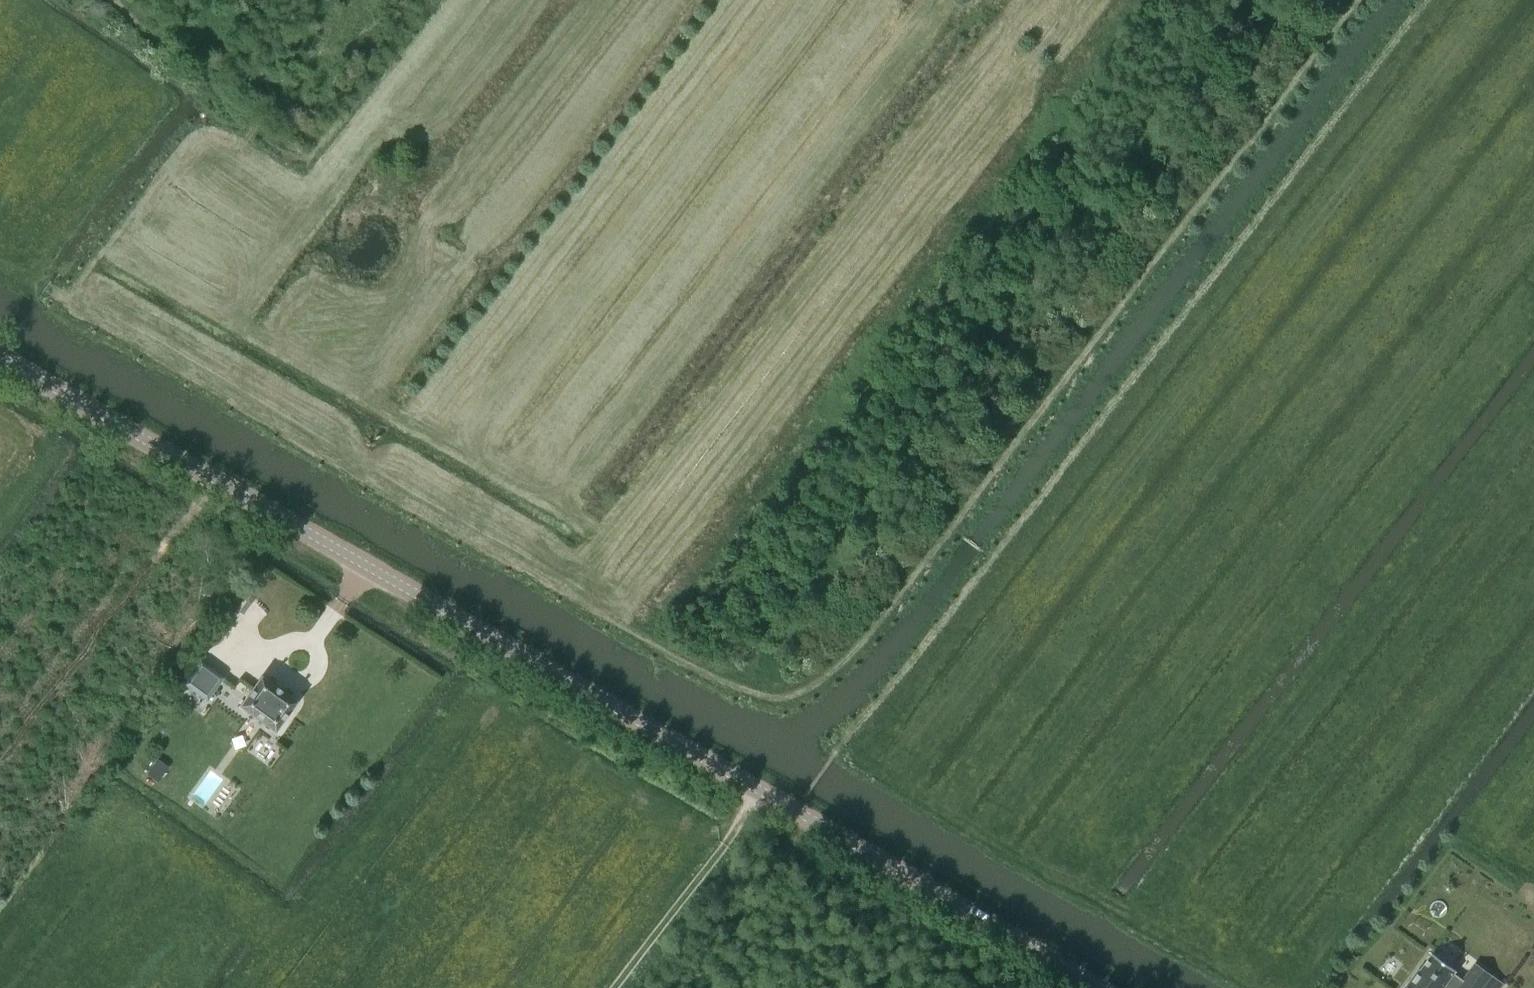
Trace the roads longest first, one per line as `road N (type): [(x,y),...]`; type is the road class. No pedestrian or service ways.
road 1 (tertiary): [(1098,987),(0,357)]
road 2 (track): [(1345,0),(836,656)]

